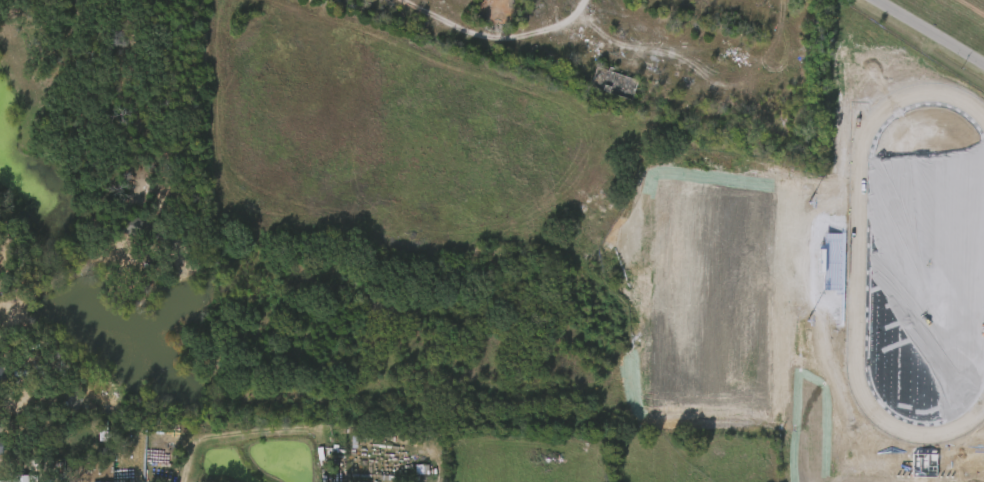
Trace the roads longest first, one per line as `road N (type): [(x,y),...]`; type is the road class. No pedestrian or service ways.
road 1 (residential): [(848,0),(983,80)]

